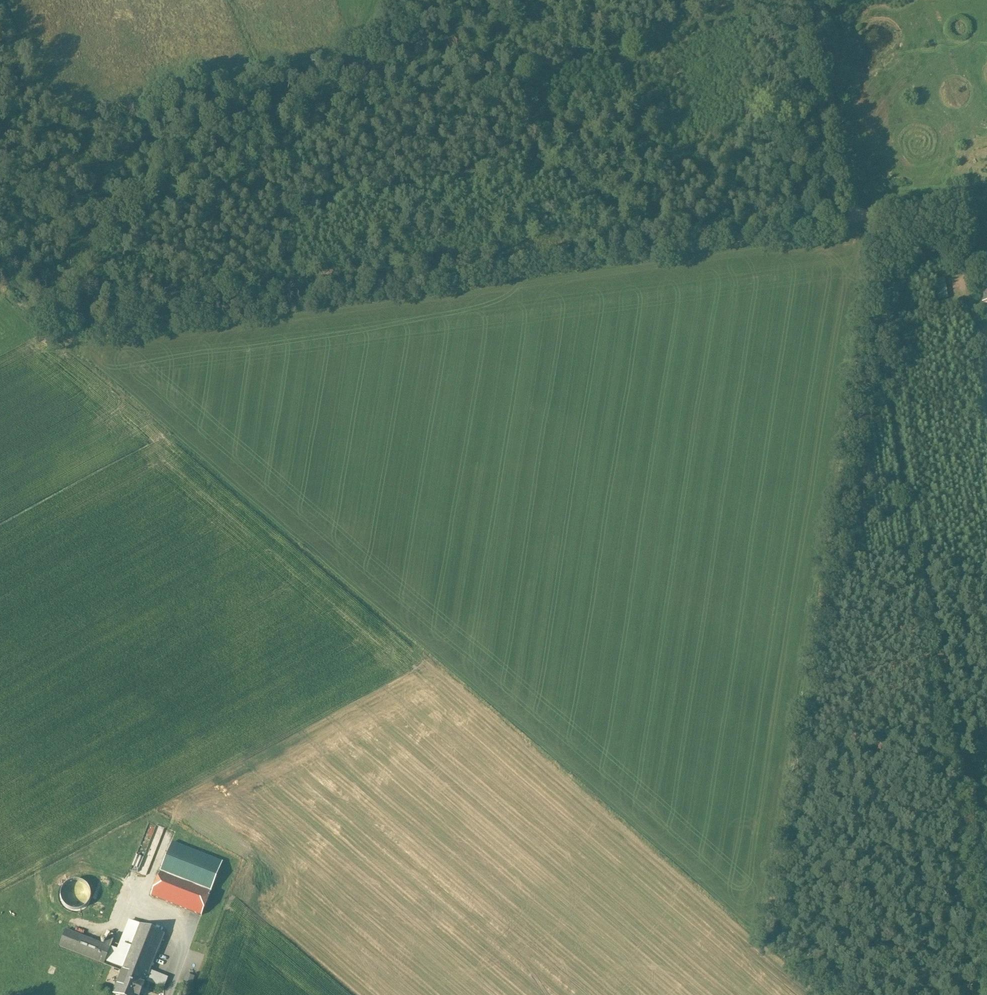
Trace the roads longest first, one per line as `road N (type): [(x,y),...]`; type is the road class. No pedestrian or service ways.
road 1 (track): [(856,220),(515,270)]
road 2 (unclassified): [(856,220),(804,0)]
road 3 (track): [(856,220),(986,201)]

